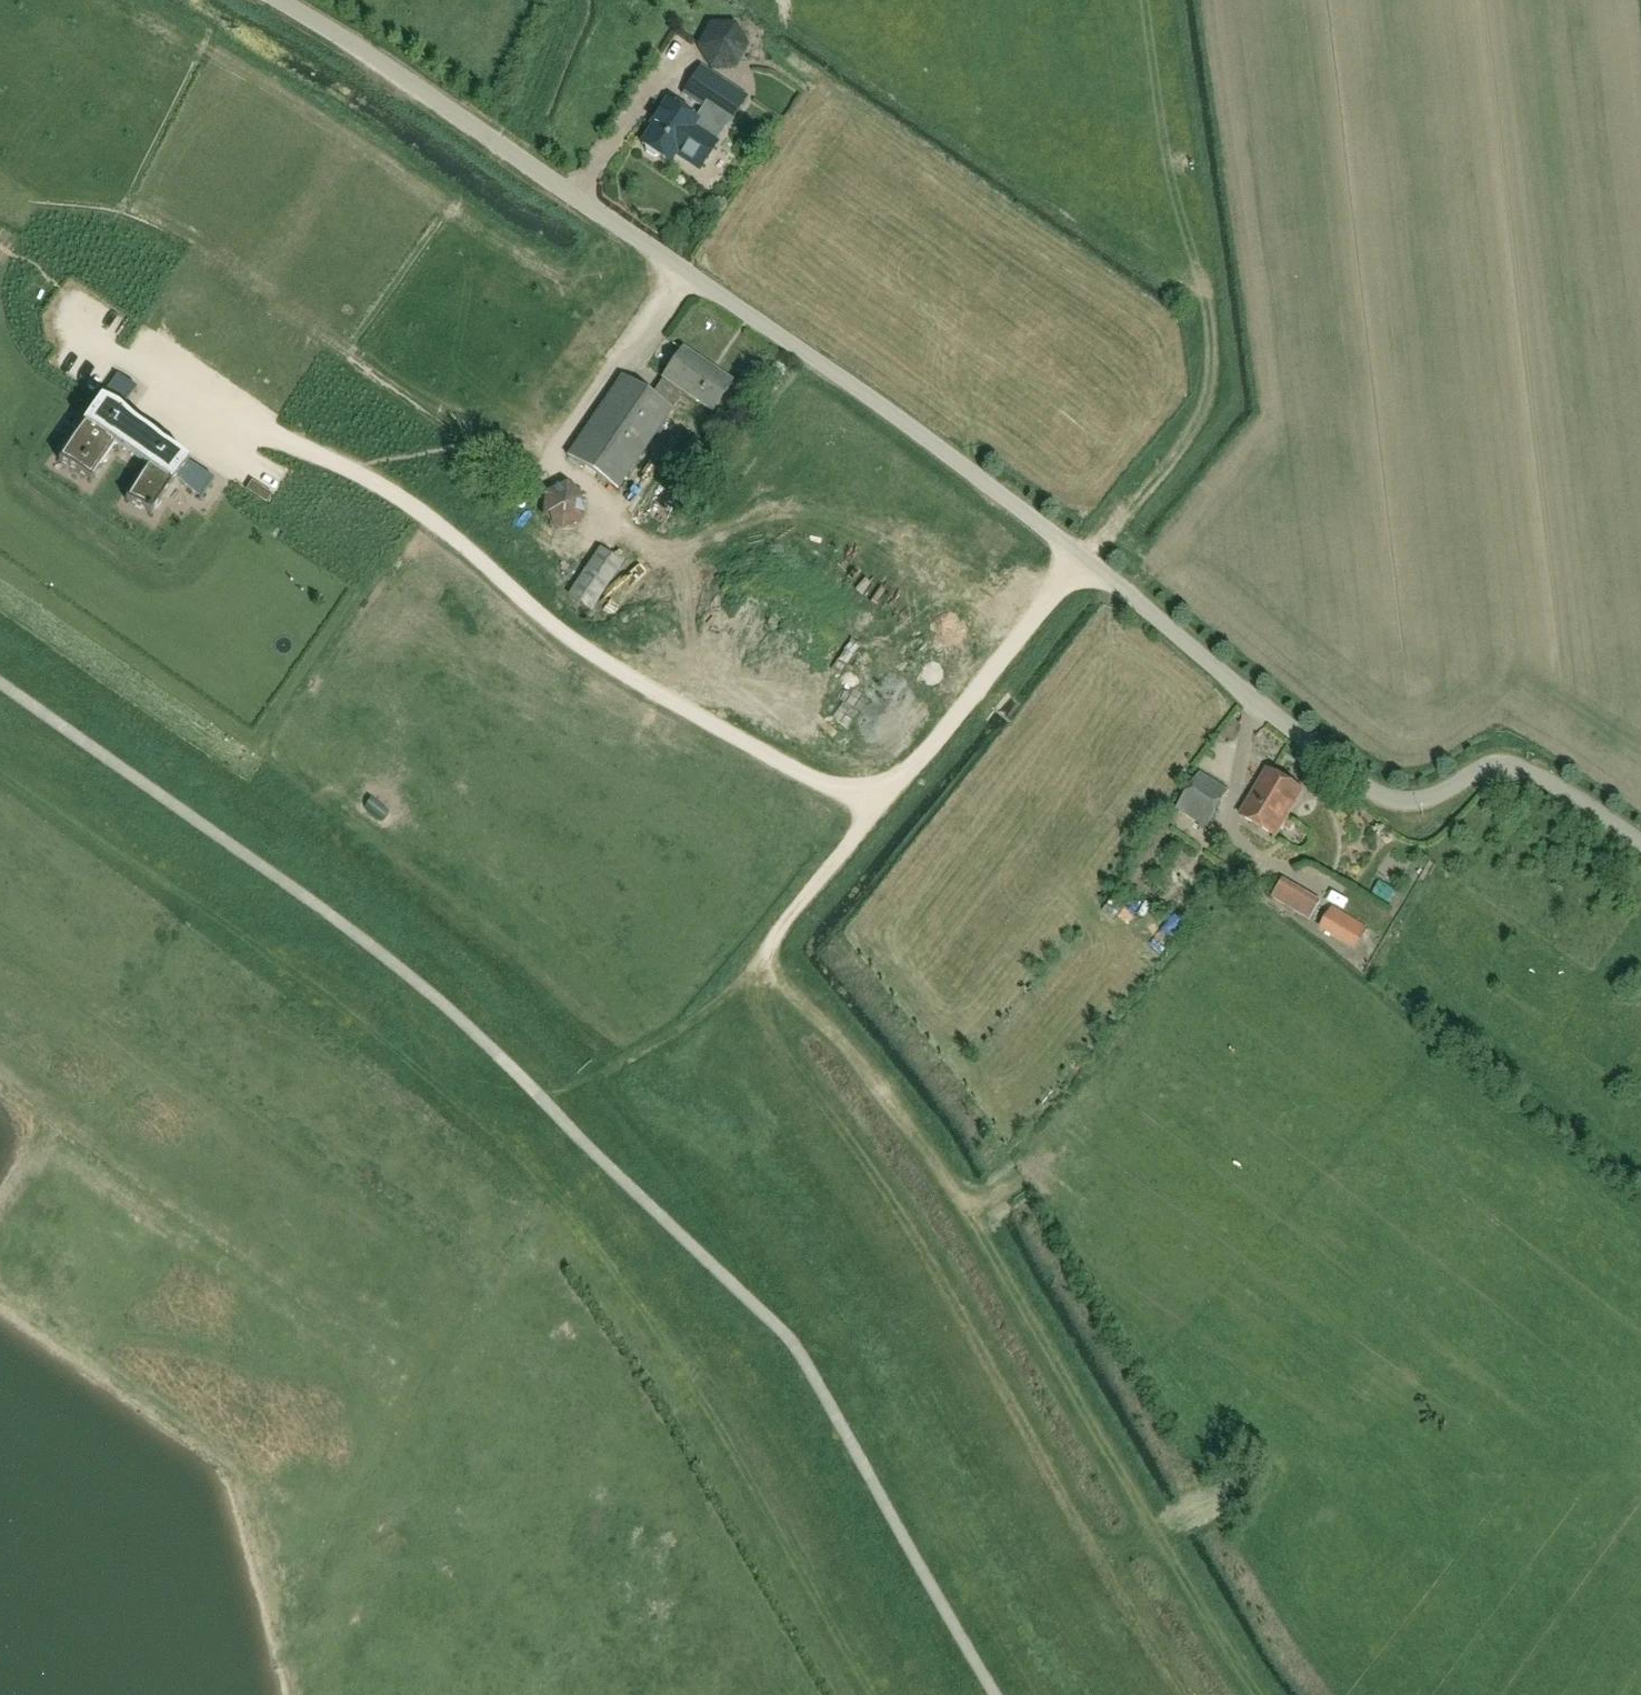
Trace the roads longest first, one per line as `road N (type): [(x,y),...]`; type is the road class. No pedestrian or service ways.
road 1 (unclassified): [(1640,843),(1514,766),(1488,769),(1417,801),(1374,793),(881,406),(278,0)]

